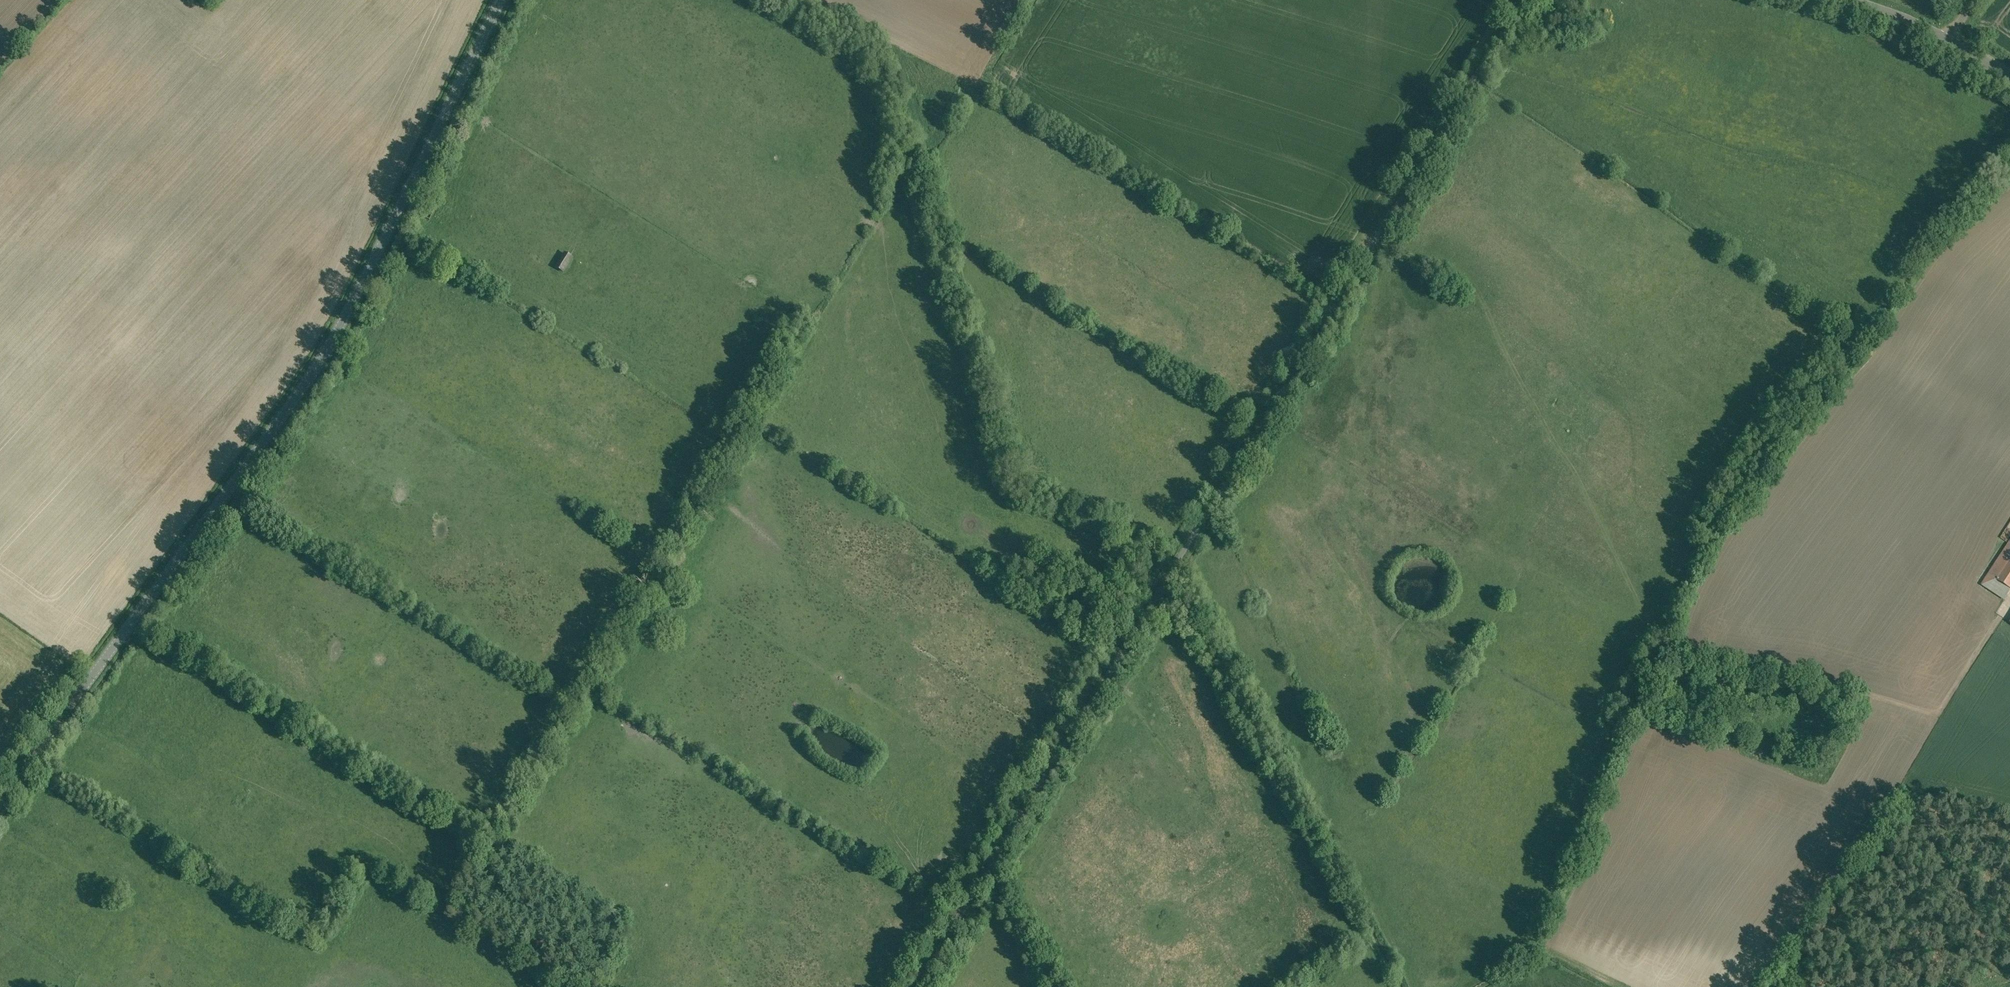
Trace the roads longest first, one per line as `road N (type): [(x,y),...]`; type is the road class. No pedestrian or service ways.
road 1 (residential): [(1523,0),(917,986)]
road 2 (secondary): [(0,801),(308,380),(500,0)]
road 3 (track): [(2009,608),(1941,714),(1690,628)]

